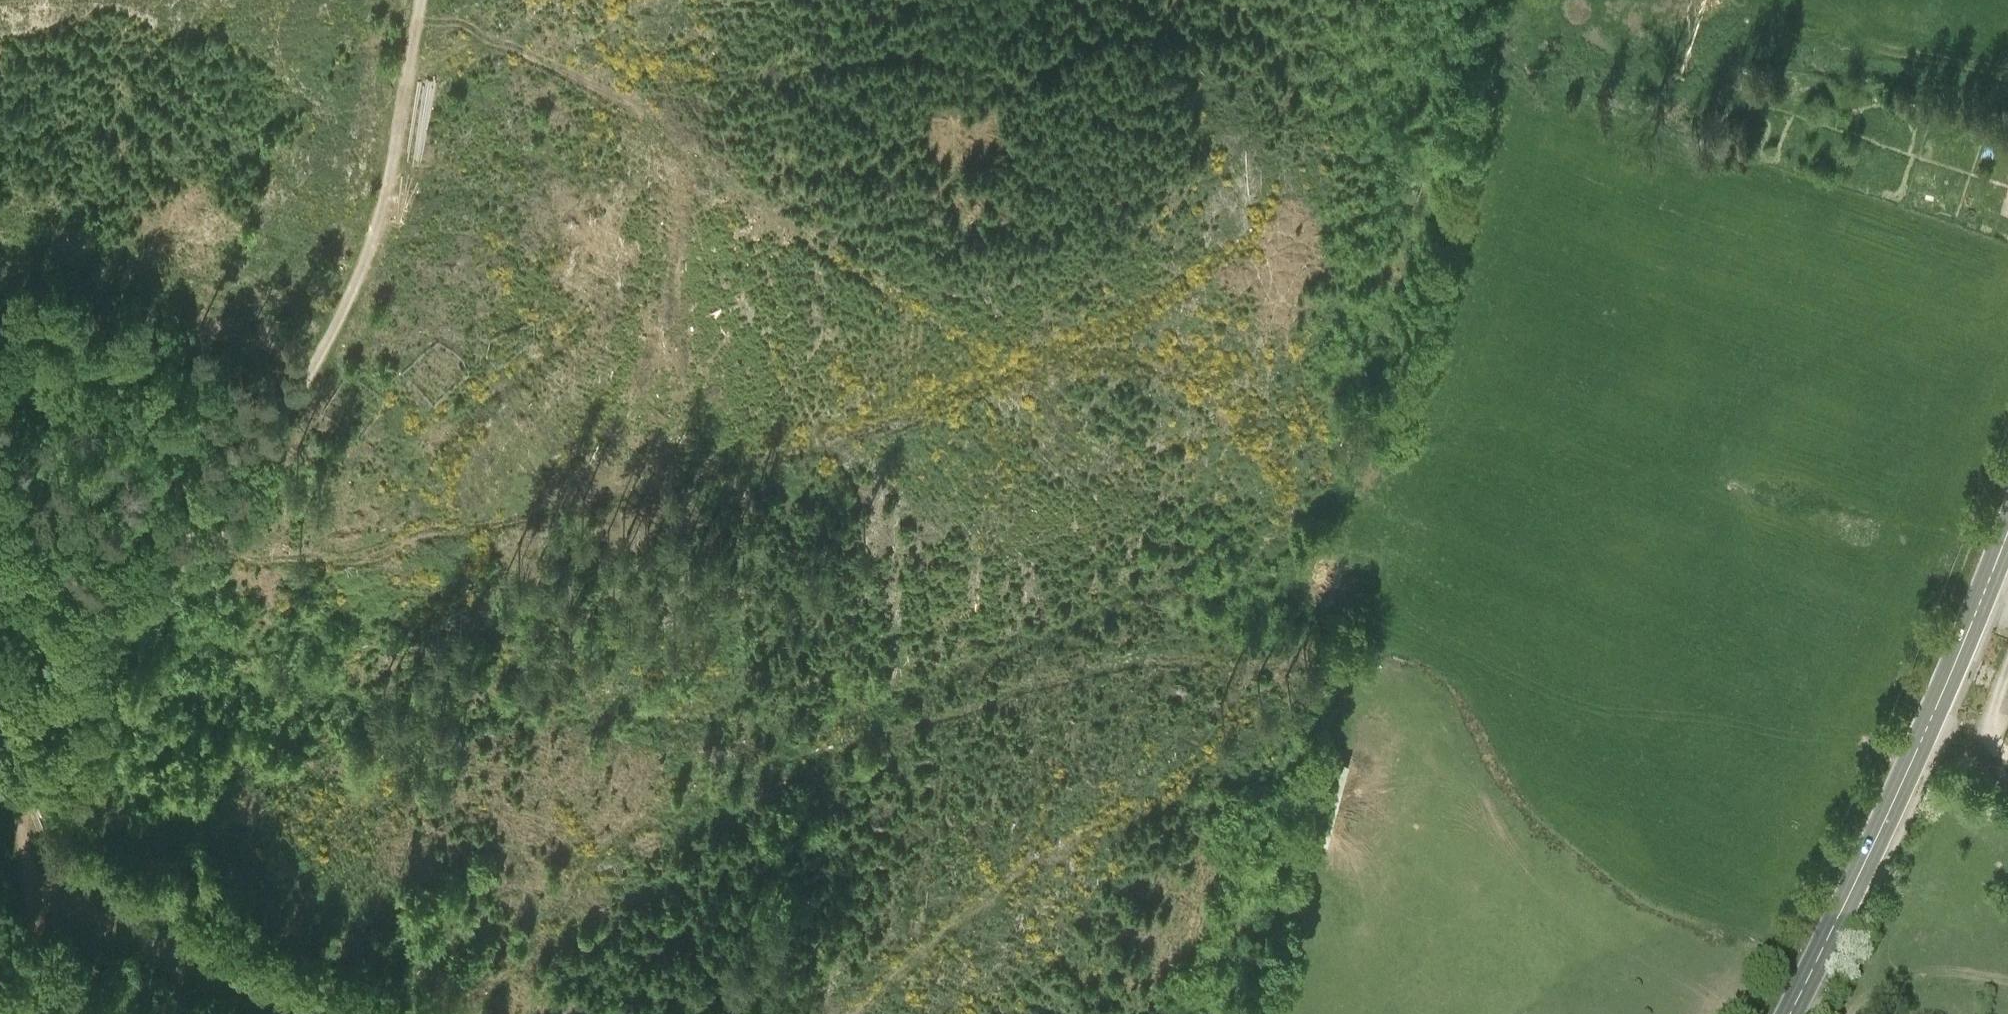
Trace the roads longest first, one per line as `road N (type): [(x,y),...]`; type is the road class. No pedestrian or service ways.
road 1 (track): [(423,0),(374,240),(307,376),(249,439),(166,490),(78,562),(0,607)]
road 2 (track): [(850,1013),(1036,852),(1133,811),(1185,779),(1226,730),(1231,671)]
road 3 (secondary): [(2007,532),(1897,794),(1790,1013)]
road 4 (track): [(0,759),(21,823),(29,889),(24,937),(0,998)]

